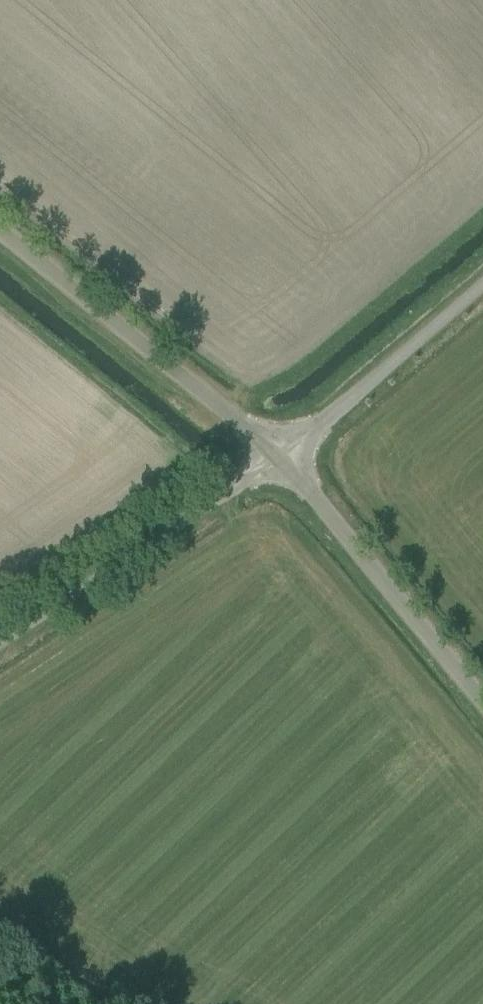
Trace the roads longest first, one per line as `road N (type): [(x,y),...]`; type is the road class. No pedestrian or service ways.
road 1 (unclassified): [(280,461),(0,241)]
road 2 (unclassified): [(0,651),(280,461)]
road 3 (unclassified): [(482,706),(280,461)]
road 4 (unclassified): [(280,461),(482,286)]

